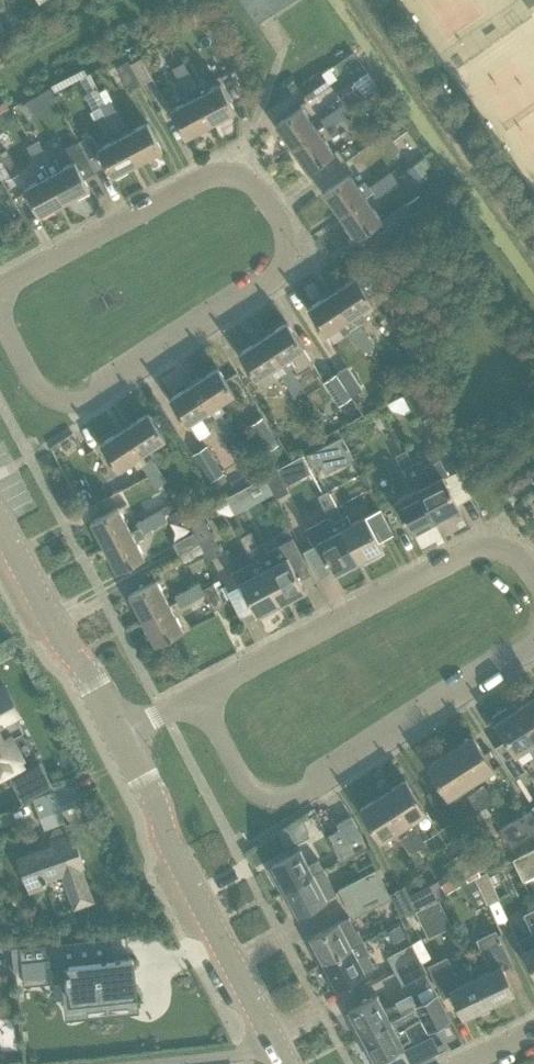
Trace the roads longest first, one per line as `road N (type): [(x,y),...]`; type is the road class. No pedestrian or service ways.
road 1 (residential): [(0,294),(208,183),(239,180),(274,213),(285,262),(276,284),(90,400),(59,401),(34,378)]
road 2 (residential): [(199,699),(248,790),(268,798),(533,644)]
road 3 (residential): [(278,1052),(121,740)]
road 4 (residential): [(464,561),(199,699)]
road 5 (residential): [(121,740),(0,511)]

